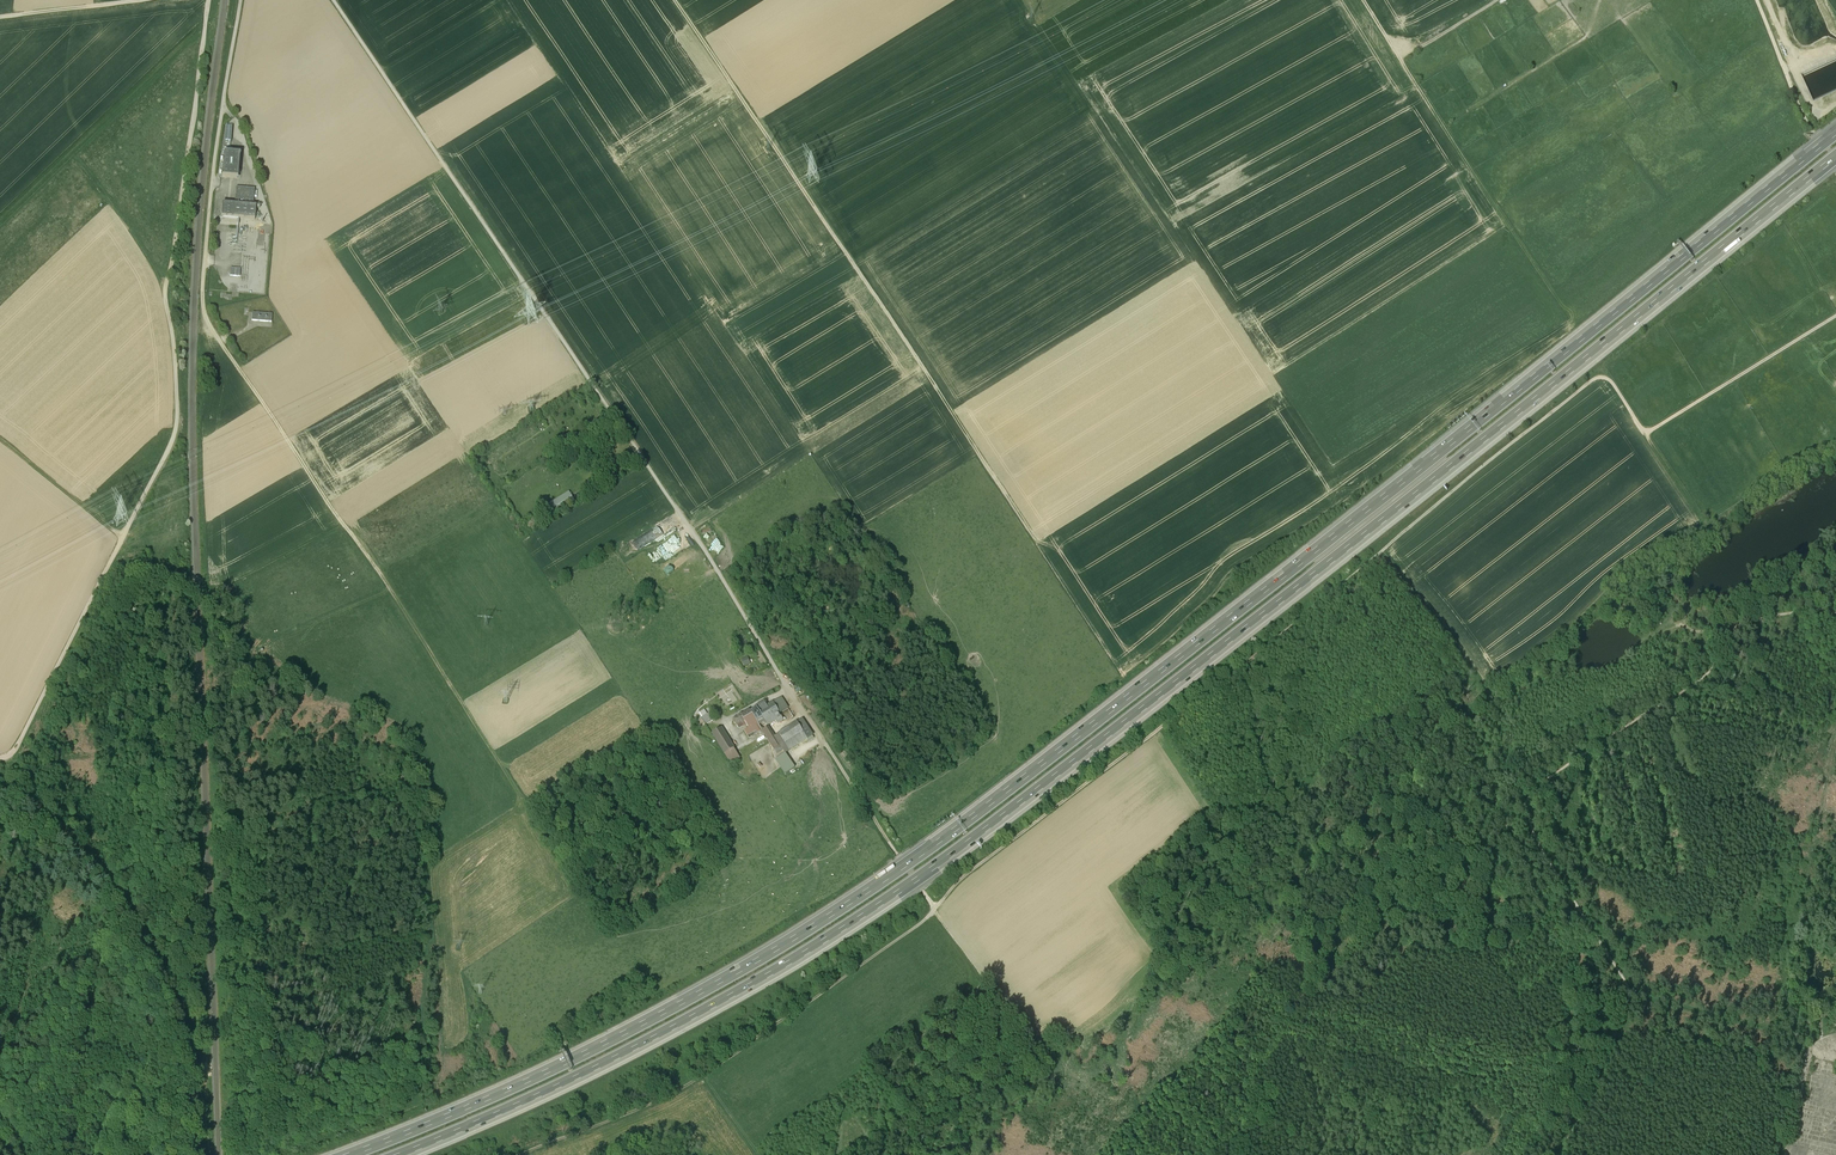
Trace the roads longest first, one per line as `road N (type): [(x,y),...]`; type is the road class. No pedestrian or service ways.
road 1 (motorway): [(1835,130),(1170,663),(915,855),(663,1012),(511,1087),(346,1154)]
road 2 (motorway): [(407,1154),(679,1029),(930,873),(1835,160)]
road 3 (track): [(242,0),(221,114),(204,310),(516,789)]
road 4 (unclassified): [(803,718),(734,595),(334,0)]
road 5 (track): [(209,0),(165,285),(173,436),(13,755),(0,760)]
road 6 (track): [(1835,614),(1740,625),(1702,680),(1531,798),(1535,833),(1631,996),(1561,1154)]
road 7 (track): [(1835,317),(1646,434),(1616,387),(1595,378),(1290,626)]
road 8 (track): [(1028,535),(673,0)]
road 9 (track): [(522,1154),(669,1097),(934,913)]
road 10 (track): [(1290,626),(934,908)]
road 11 (track): [(934,908),(803,718)]
road 12 (track): [(206,259),(225,261),(226,278),(236,282),(248,283),(260,270),(258,188),(214,183)]
road 13 (track): [(1362,0),(1399,57),(1498,0)]
road 14 (track): [(1757,0),(1797,104),(1835,161)]
road 15 (track): [(0,436),(123,536)]
road 16 (track): [(139,0),(0,21)]
road 17 (track): [(1835,1041),(1816,1059),(1797,1154)]

